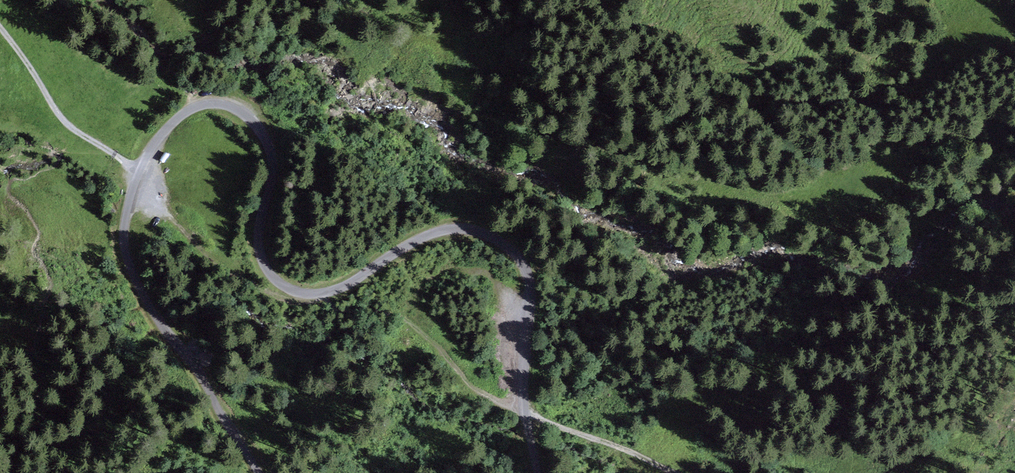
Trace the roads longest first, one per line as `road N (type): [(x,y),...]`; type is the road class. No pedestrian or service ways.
road 1 (tertiary): [(539,472),(526,394),(531,289),(514,254),(474,230),(443,230),(337,291),(291,290),(272,279),(260,252),(269,147),(241,112),(206,104),(179,117),(153,146),(136,180),(124,238),(161,325),(258,472)]
road 2 (track): [(703,472),(528,417),(318,294)]
road 3 (track): [(102,147),(63,120),(0,26)]

